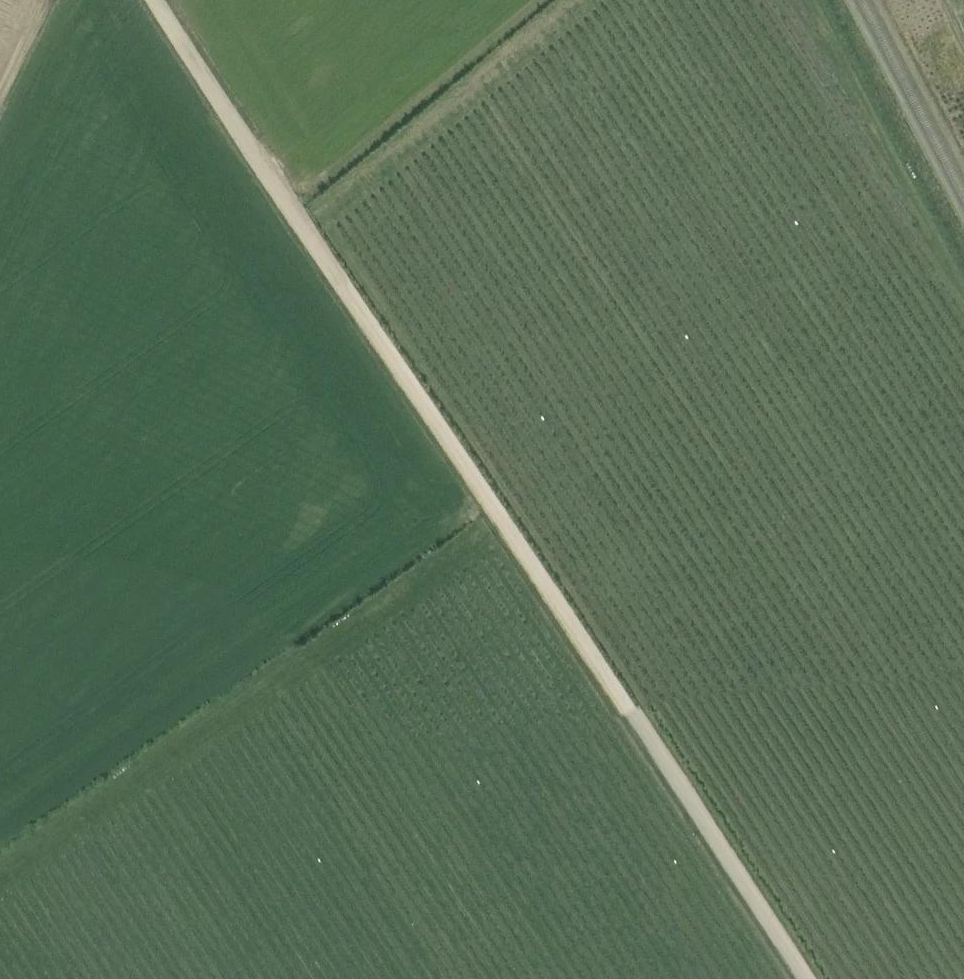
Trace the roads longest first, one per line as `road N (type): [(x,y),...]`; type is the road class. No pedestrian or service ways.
road 1 (track): [(161,0),(809,978)]

